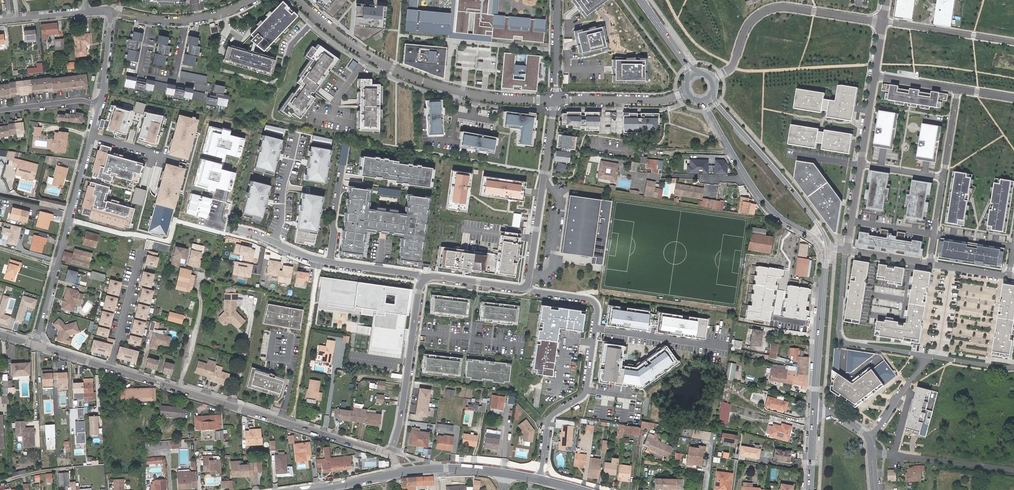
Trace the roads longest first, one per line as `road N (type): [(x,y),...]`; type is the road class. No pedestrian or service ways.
road 1 (residential): [(110,368),(391,455)]
road 2 (residential): [(555,100),(483,96),(418,79),(351,45),(299,0)]
road 3 (residential): [(527,286),(597,308),(587,389),(548,421),(541,481)]
road 4 (residential): [(36,345),(91,136)]
road 5 (residential): [(883,22),(787,7),(764,11),(750,22),(732,66),(713,79)]
road 6 (residential): [(433,276),(322,261),(232,228)]
road 7 (unclassified): [(391,455),(419,285),(433,276)]
road 8 (tertiary): [(699,102),(762,199),(814,238)]
road 9 (tertiary): [(822,229),(713,94)]
road 10 (residential): [(925,356),(844,342),(847,251)]
road 11 (tertiary): [(826,248),(814,411)]
road 12 (residential): [(1013,42),(883,22)]
road 13 (residential): [(685,92),(658,101),(555,100)]

